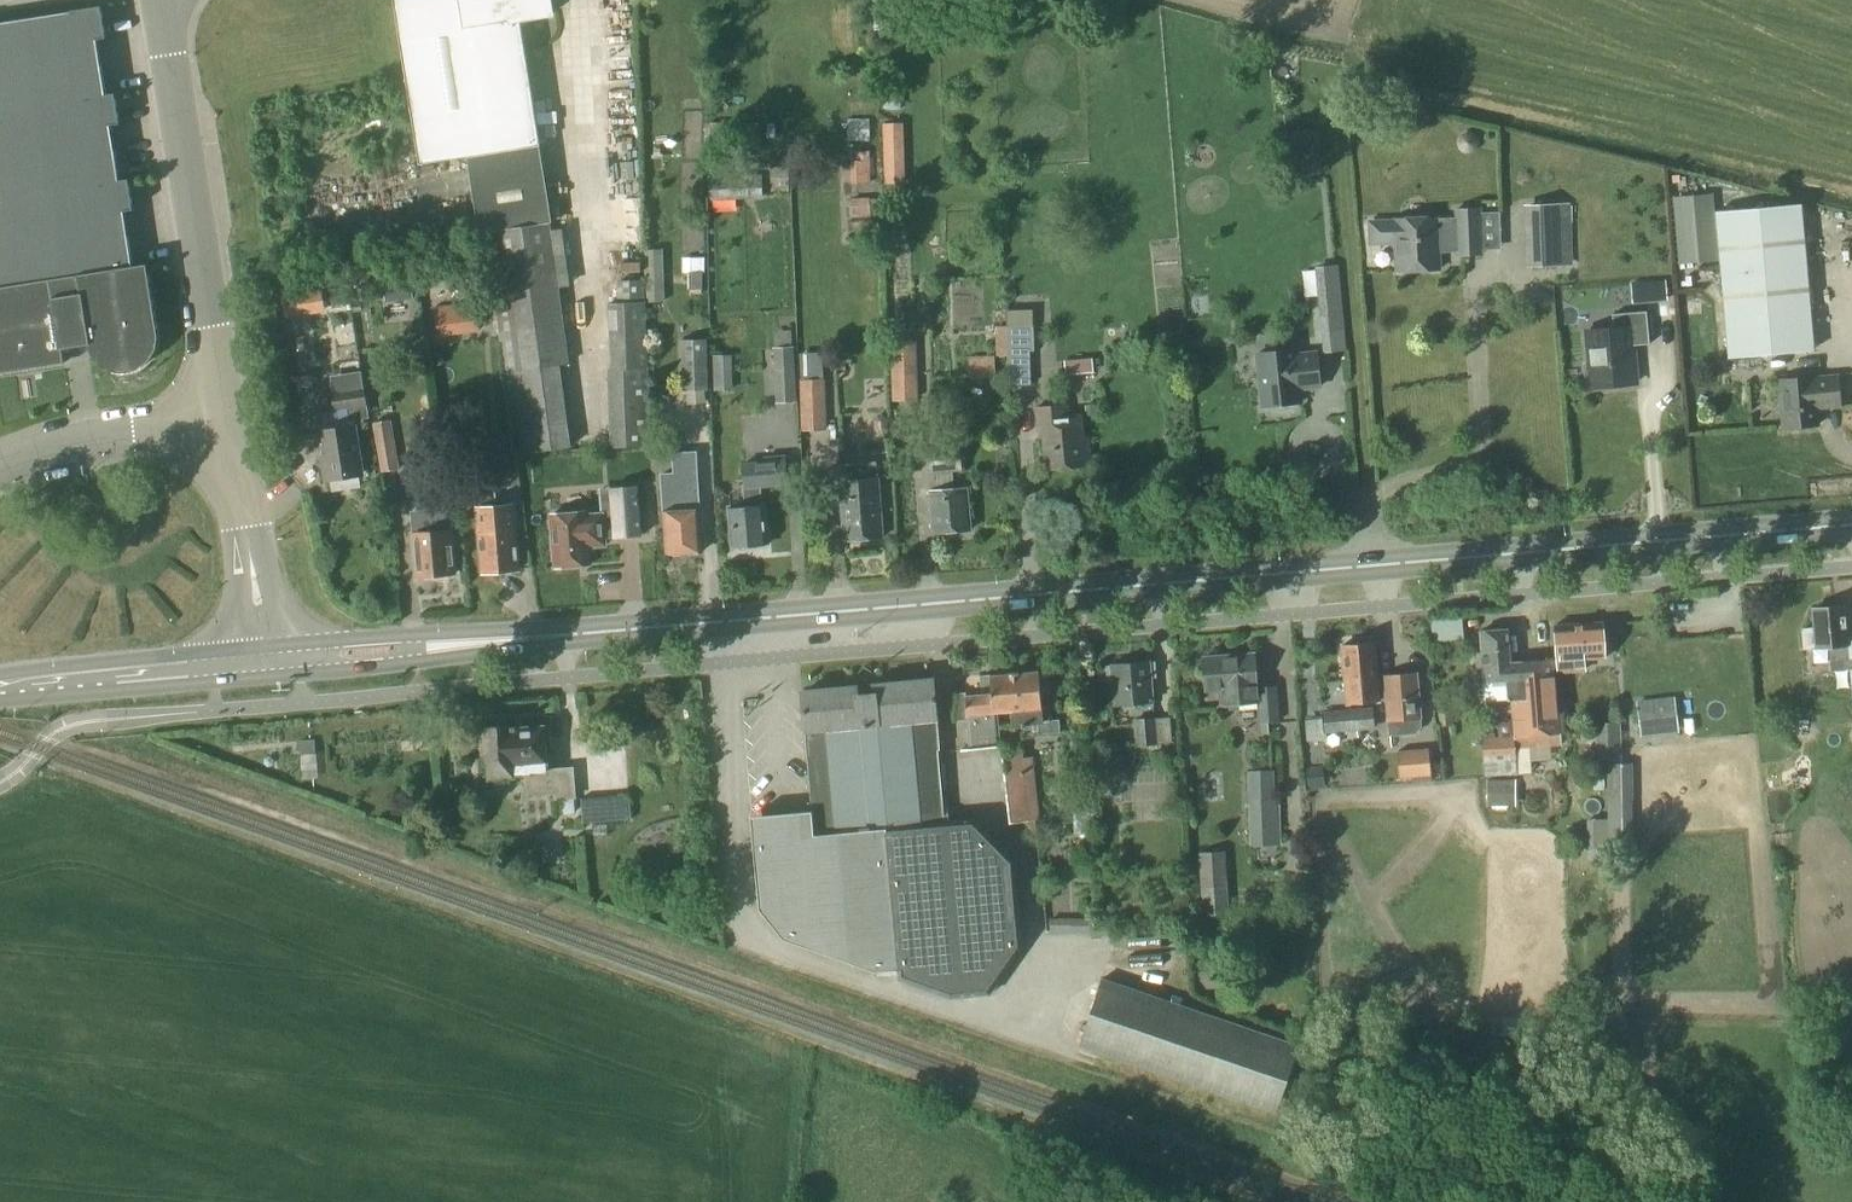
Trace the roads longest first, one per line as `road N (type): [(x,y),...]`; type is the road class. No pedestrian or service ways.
road 1 (primary): [(268,664),(1851,526)]
road 2 (unclassified): [(228,423),(159,0)]
road 3 (primary): [(0,691),(268,664)]
road 4 (unclassified): [(268,664),(228,423)]
road 5 (unclassified): [(0,479),(228,423)]

